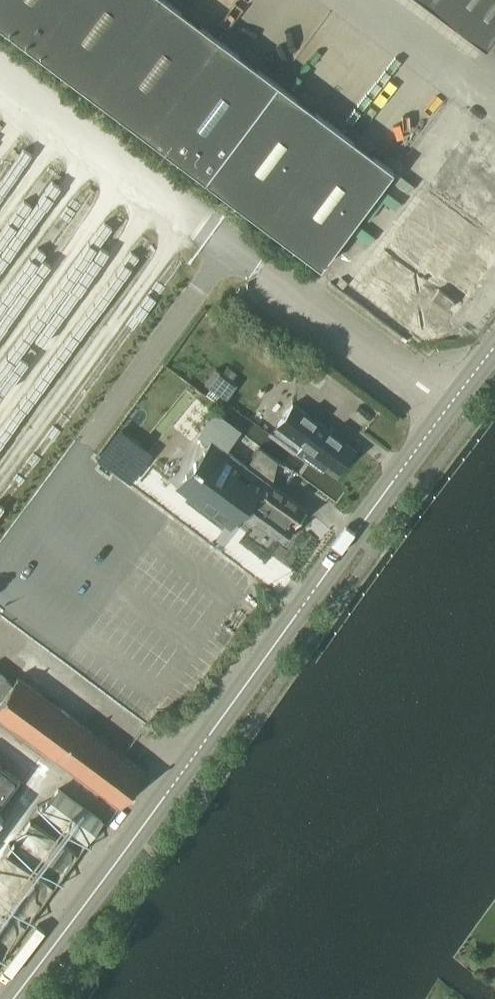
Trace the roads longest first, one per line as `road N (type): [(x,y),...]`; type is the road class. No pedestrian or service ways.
road 1 (tertiary): [(11,998),(494,352)]

